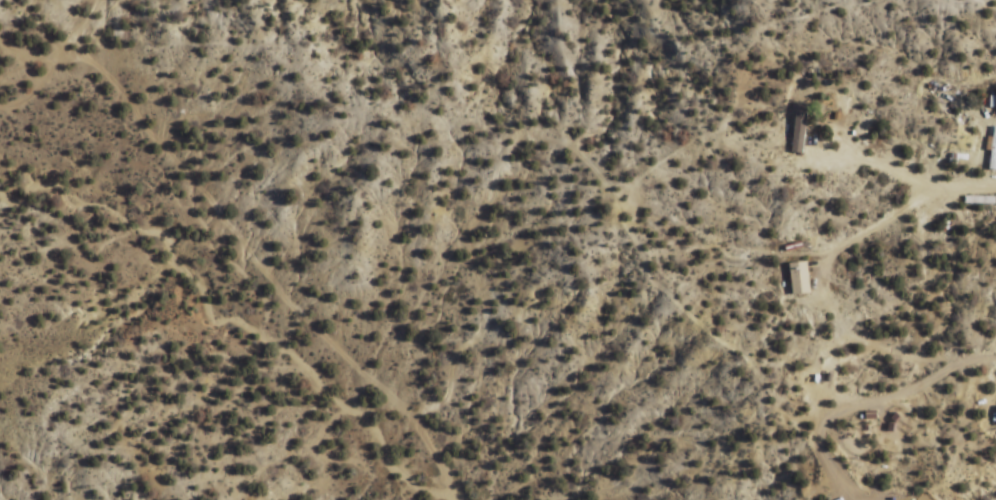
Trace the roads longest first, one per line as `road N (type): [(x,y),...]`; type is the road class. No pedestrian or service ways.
road 1 (track): [(0,105),(29,95),(63,59),(97,66),(224,220)]
road 2 (track): [(95,0),(50,66),(0,44)]

